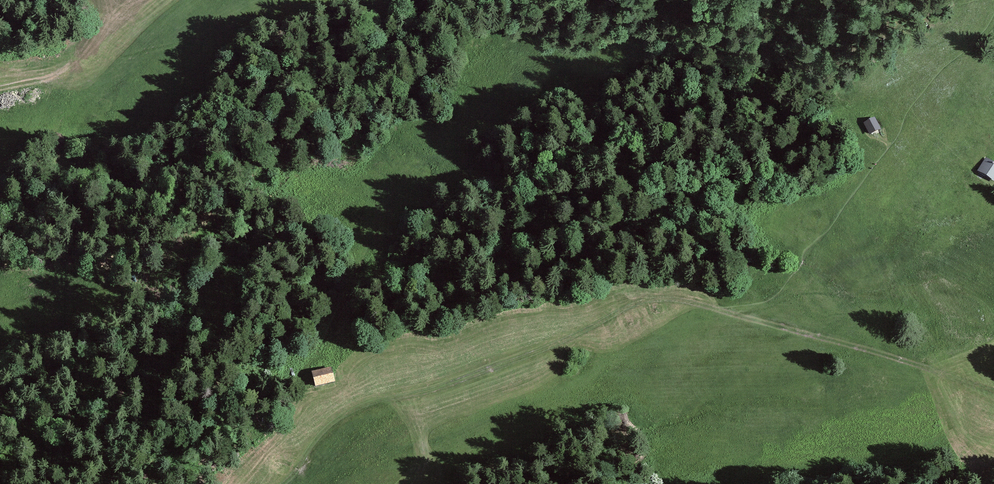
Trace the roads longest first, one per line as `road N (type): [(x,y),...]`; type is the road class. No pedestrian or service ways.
road 1 (track): [(726,309),(692,299),(631,303),(423,397),(345,419),(283,483)]
road 2 (track): [(993,389),(726,309)]
road 3 (track): [(0,88),(58,74),(127,0)]

